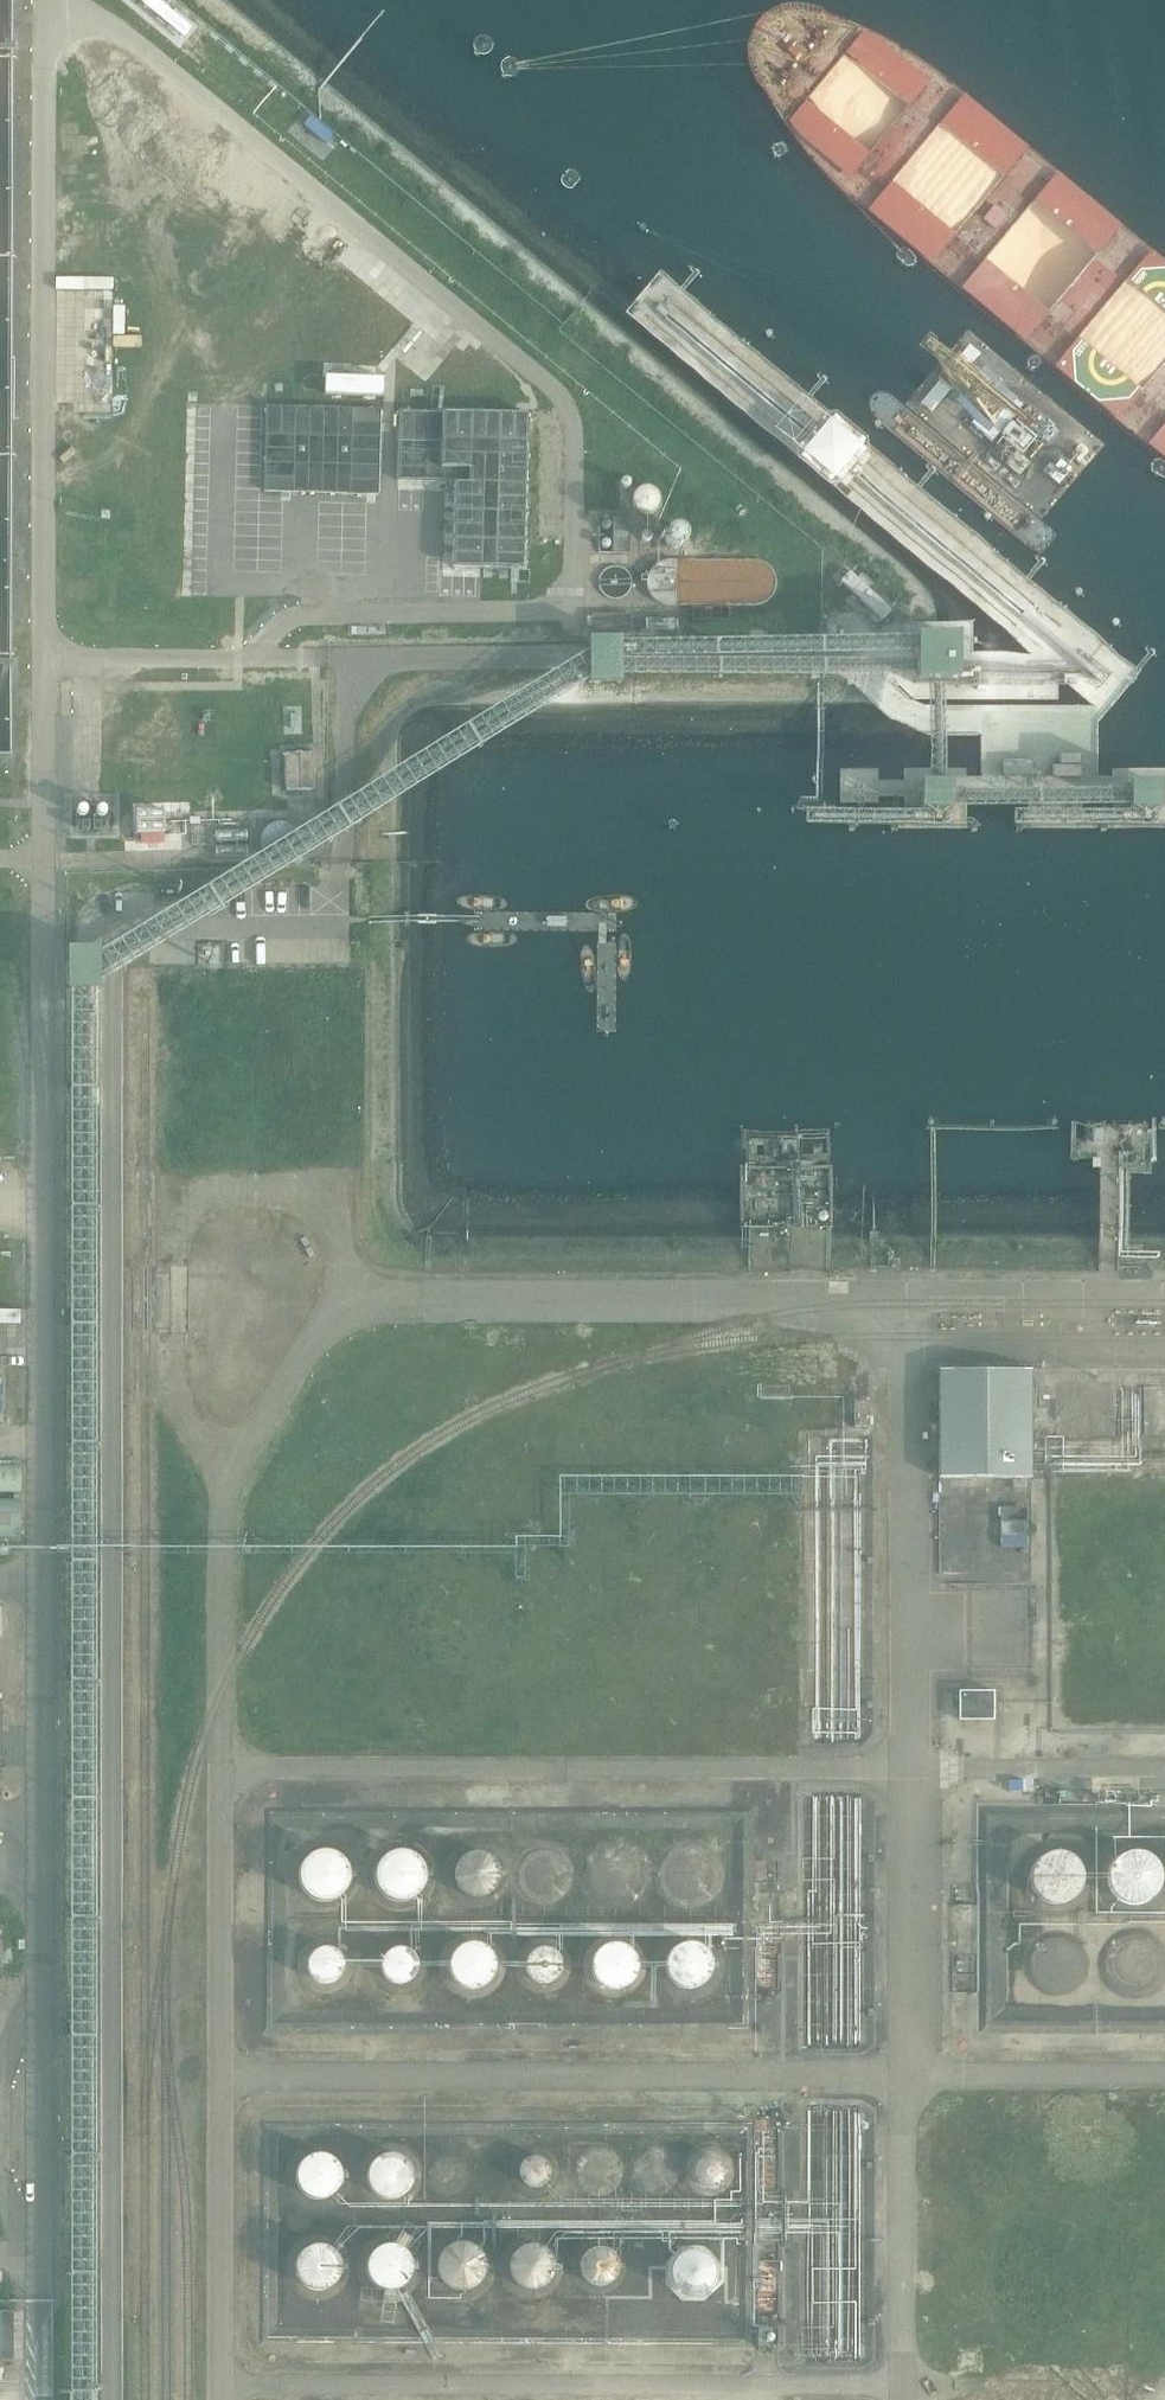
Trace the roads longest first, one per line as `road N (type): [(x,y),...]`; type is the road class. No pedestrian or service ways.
road 1 (unclassified): [(330,928),(118,928),(112,2399)]

